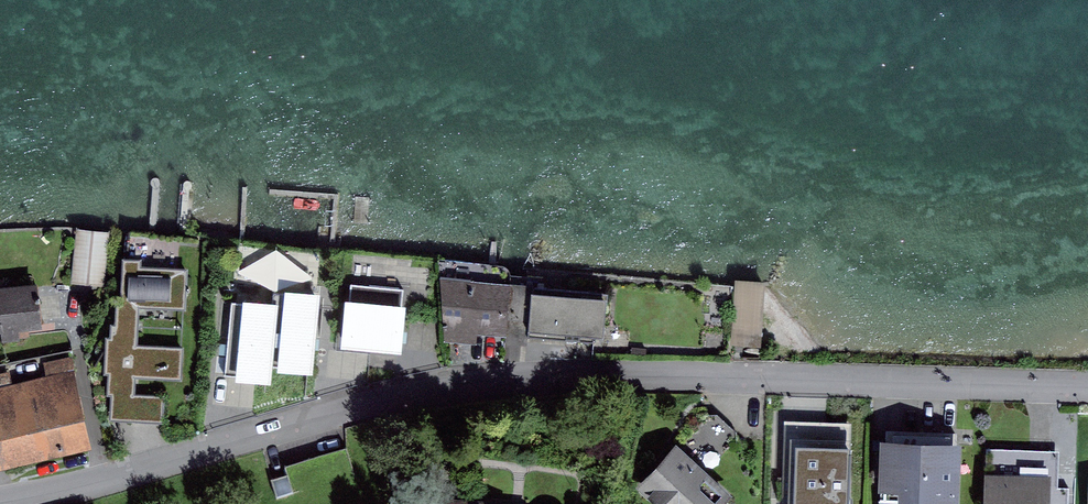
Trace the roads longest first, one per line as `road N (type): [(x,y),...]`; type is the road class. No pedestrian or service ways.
road 1 (residential): [(0,501),(339,409),(508,376),(1087,386)]

